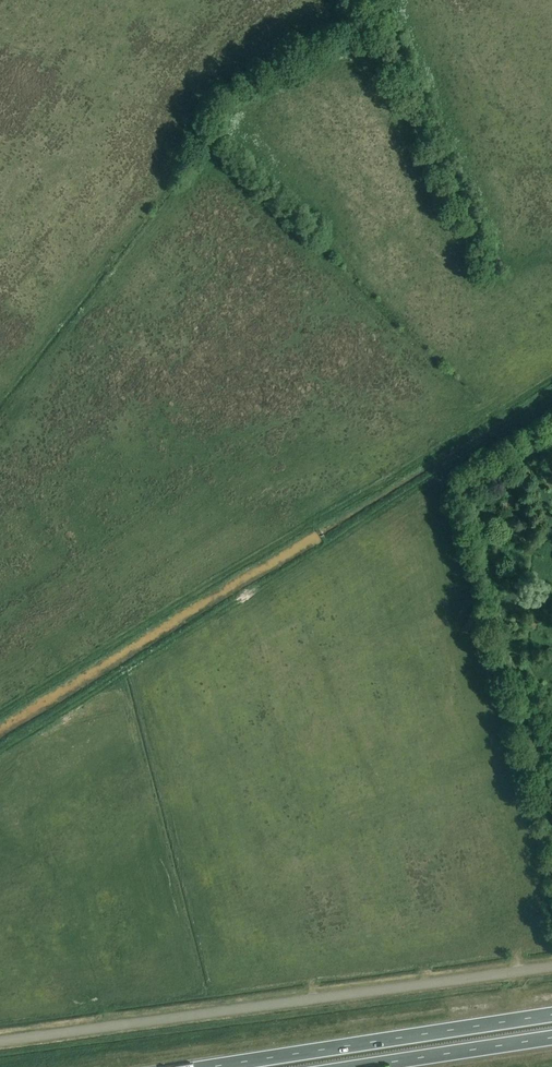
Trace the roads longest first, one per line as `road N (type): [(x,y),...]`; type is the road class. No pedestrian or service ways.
road 1 (track): [(551,384),(0,716)]
road 2 (unclassified): [(551,966),(0,1042)]
road 3 (trunk): [(551,1016),(219,1066)]
road 4 (trunk): [(366,1066),(551,1039)]

